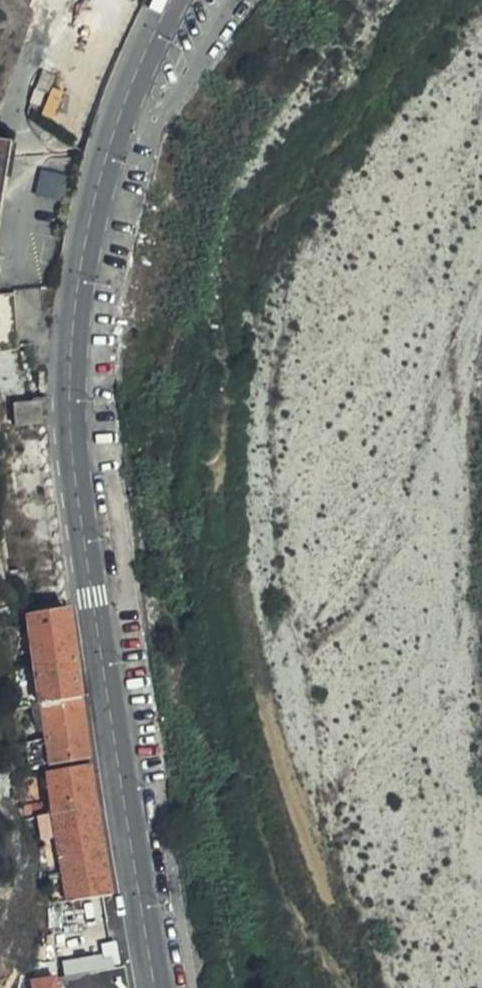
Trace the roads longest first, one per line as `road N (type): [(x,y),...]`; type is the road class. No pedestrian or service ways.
road 1 (secondary): [(168,0),(106,163),(74,329),(70,403),(155,987)]

